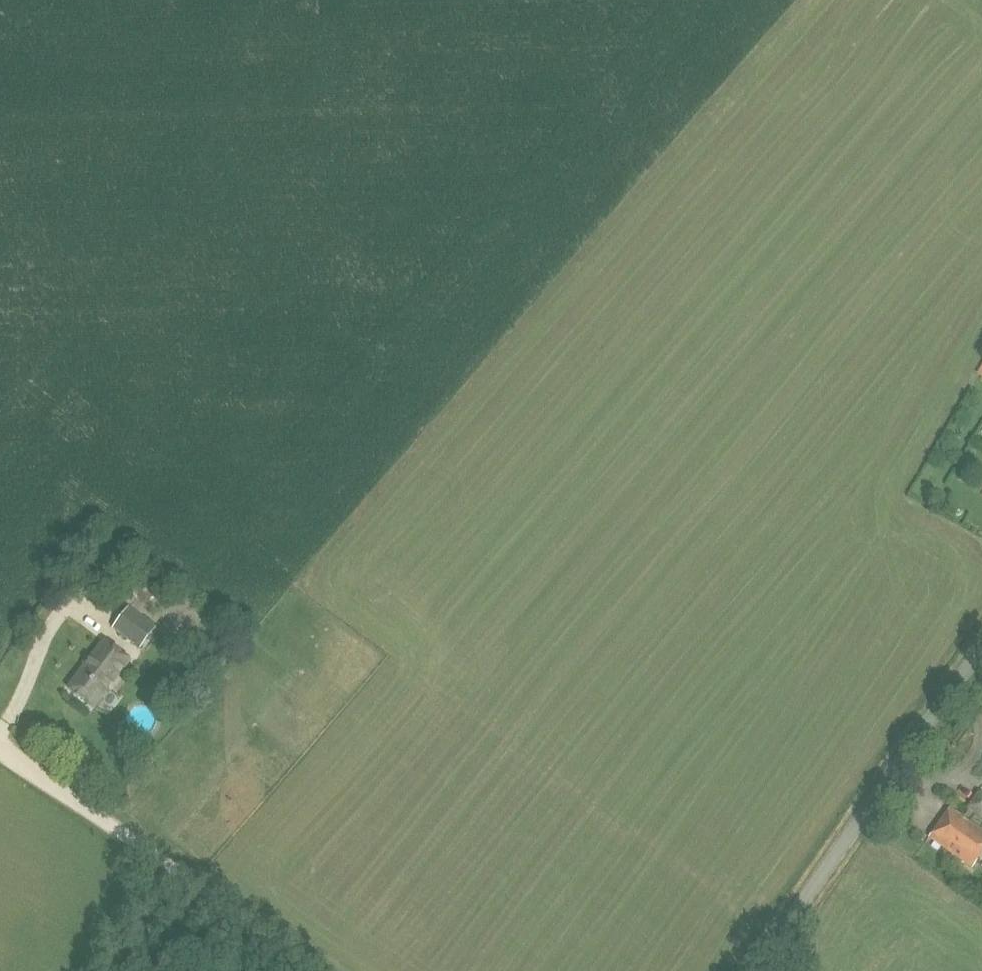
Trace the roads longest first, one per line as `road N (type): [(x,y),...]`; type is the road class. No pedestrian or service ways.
road 1 (track): [(0,738),(322,970)]
road 2 (unclassified): [(753,970),(981,647)]

